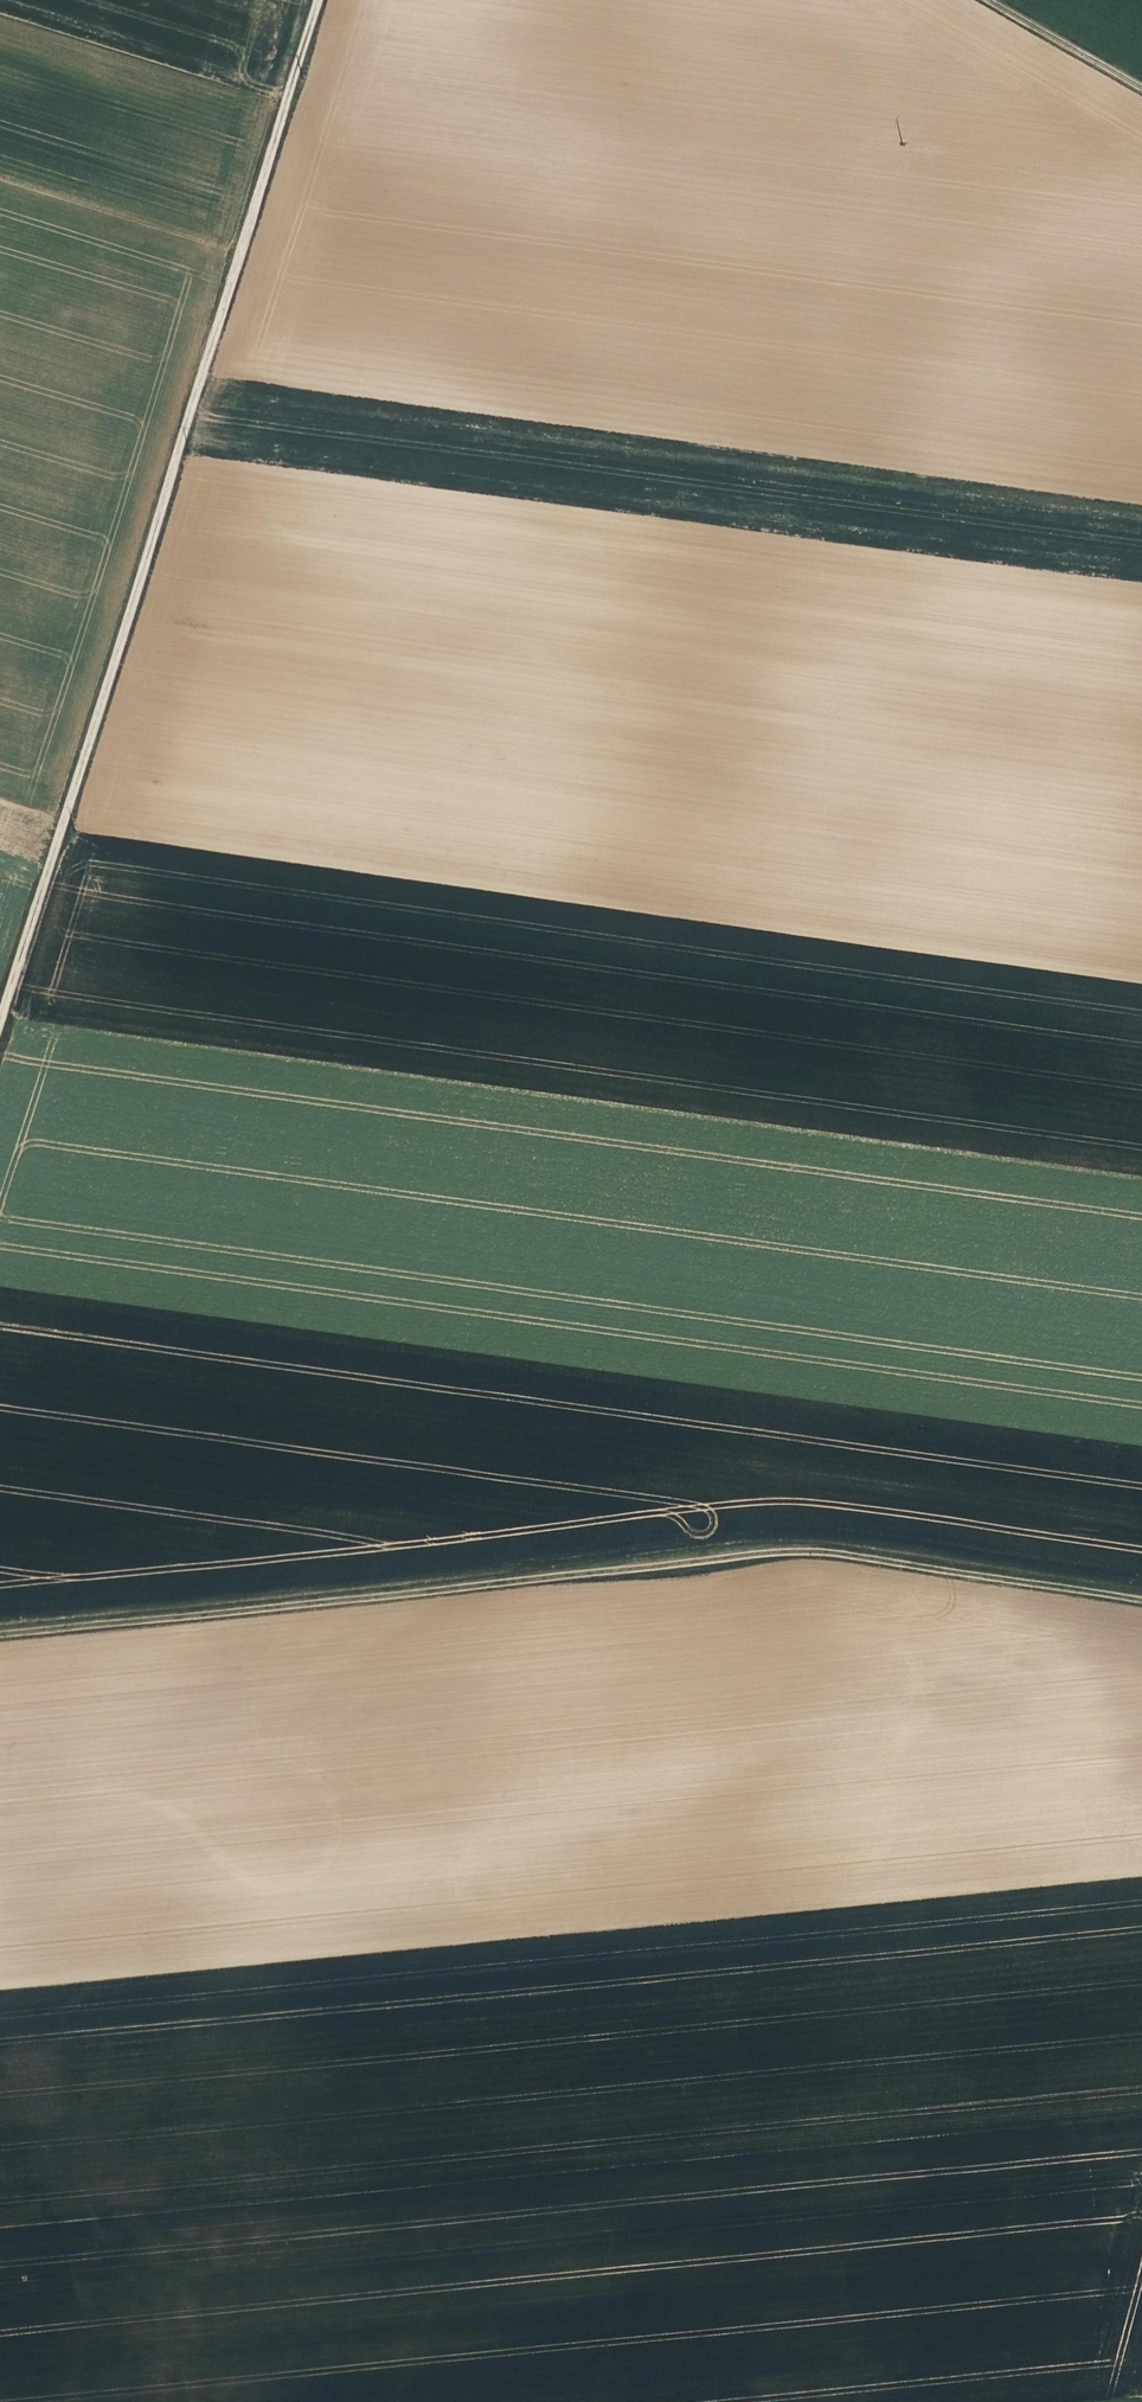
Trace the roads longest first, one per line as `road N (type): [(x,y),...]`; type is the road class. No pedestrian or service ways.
road 1 (track): [(1141,1600),(828,1549),(0,1638)]
road 2 (track): [(0,1035),(323,0)]
road 3 (track): [(992,0),(1141,85)]

